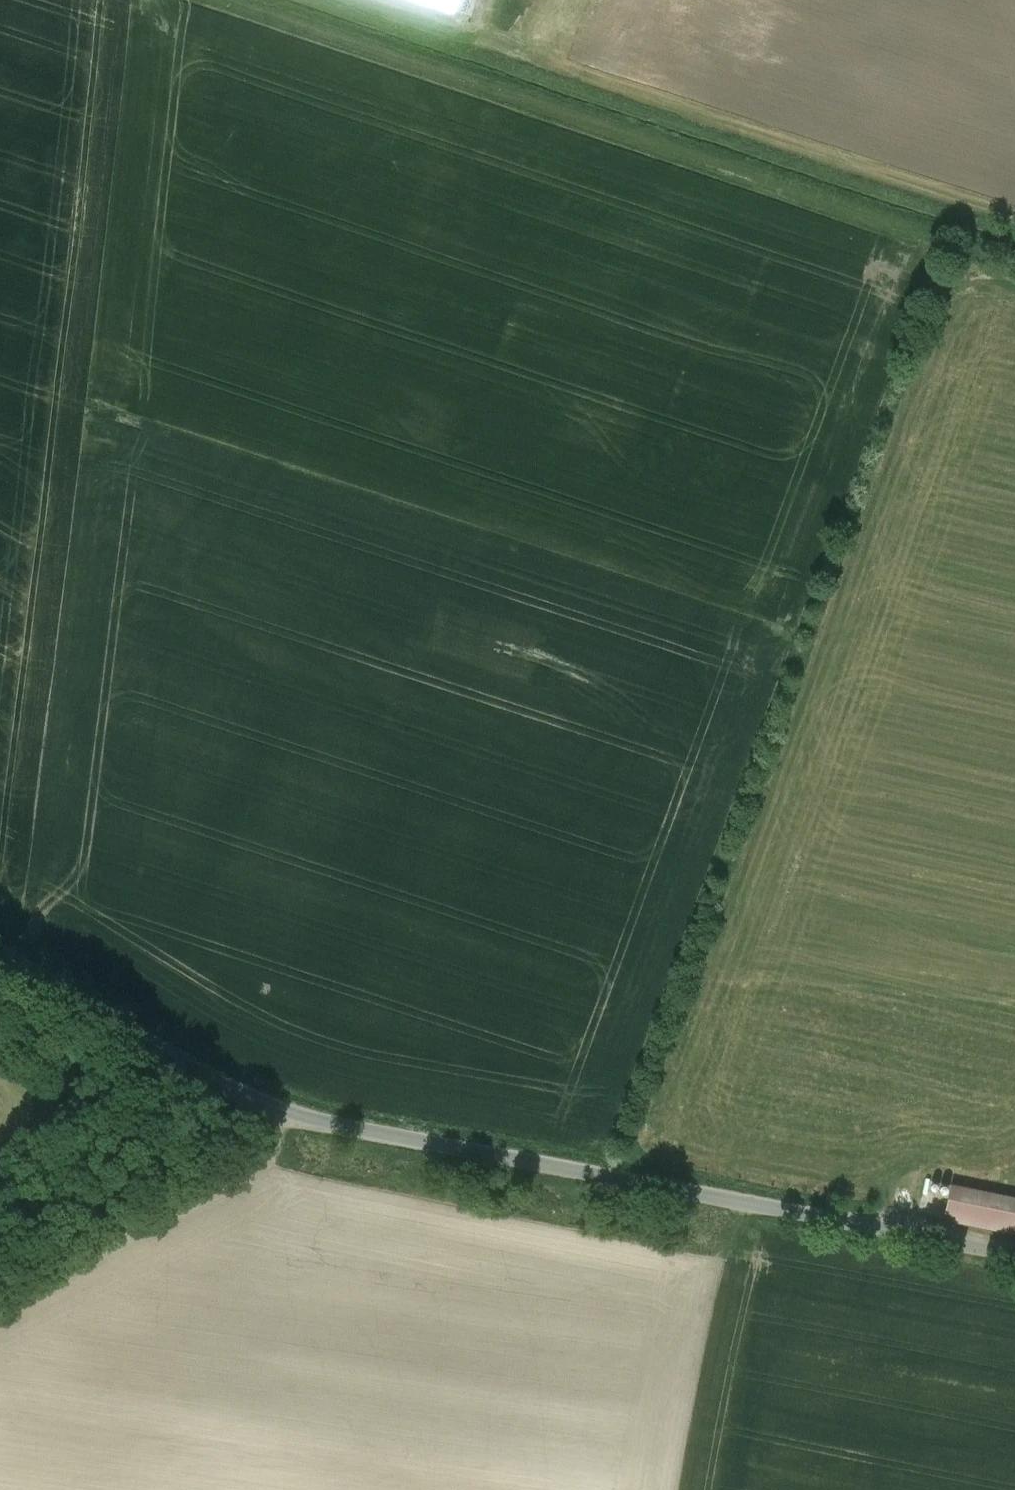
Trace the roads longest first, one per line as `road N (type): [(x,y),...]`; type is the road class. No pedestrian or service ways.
road 1 (unclassified): [(1014,1263),(333,1116),(216,1078),(0,955)]

